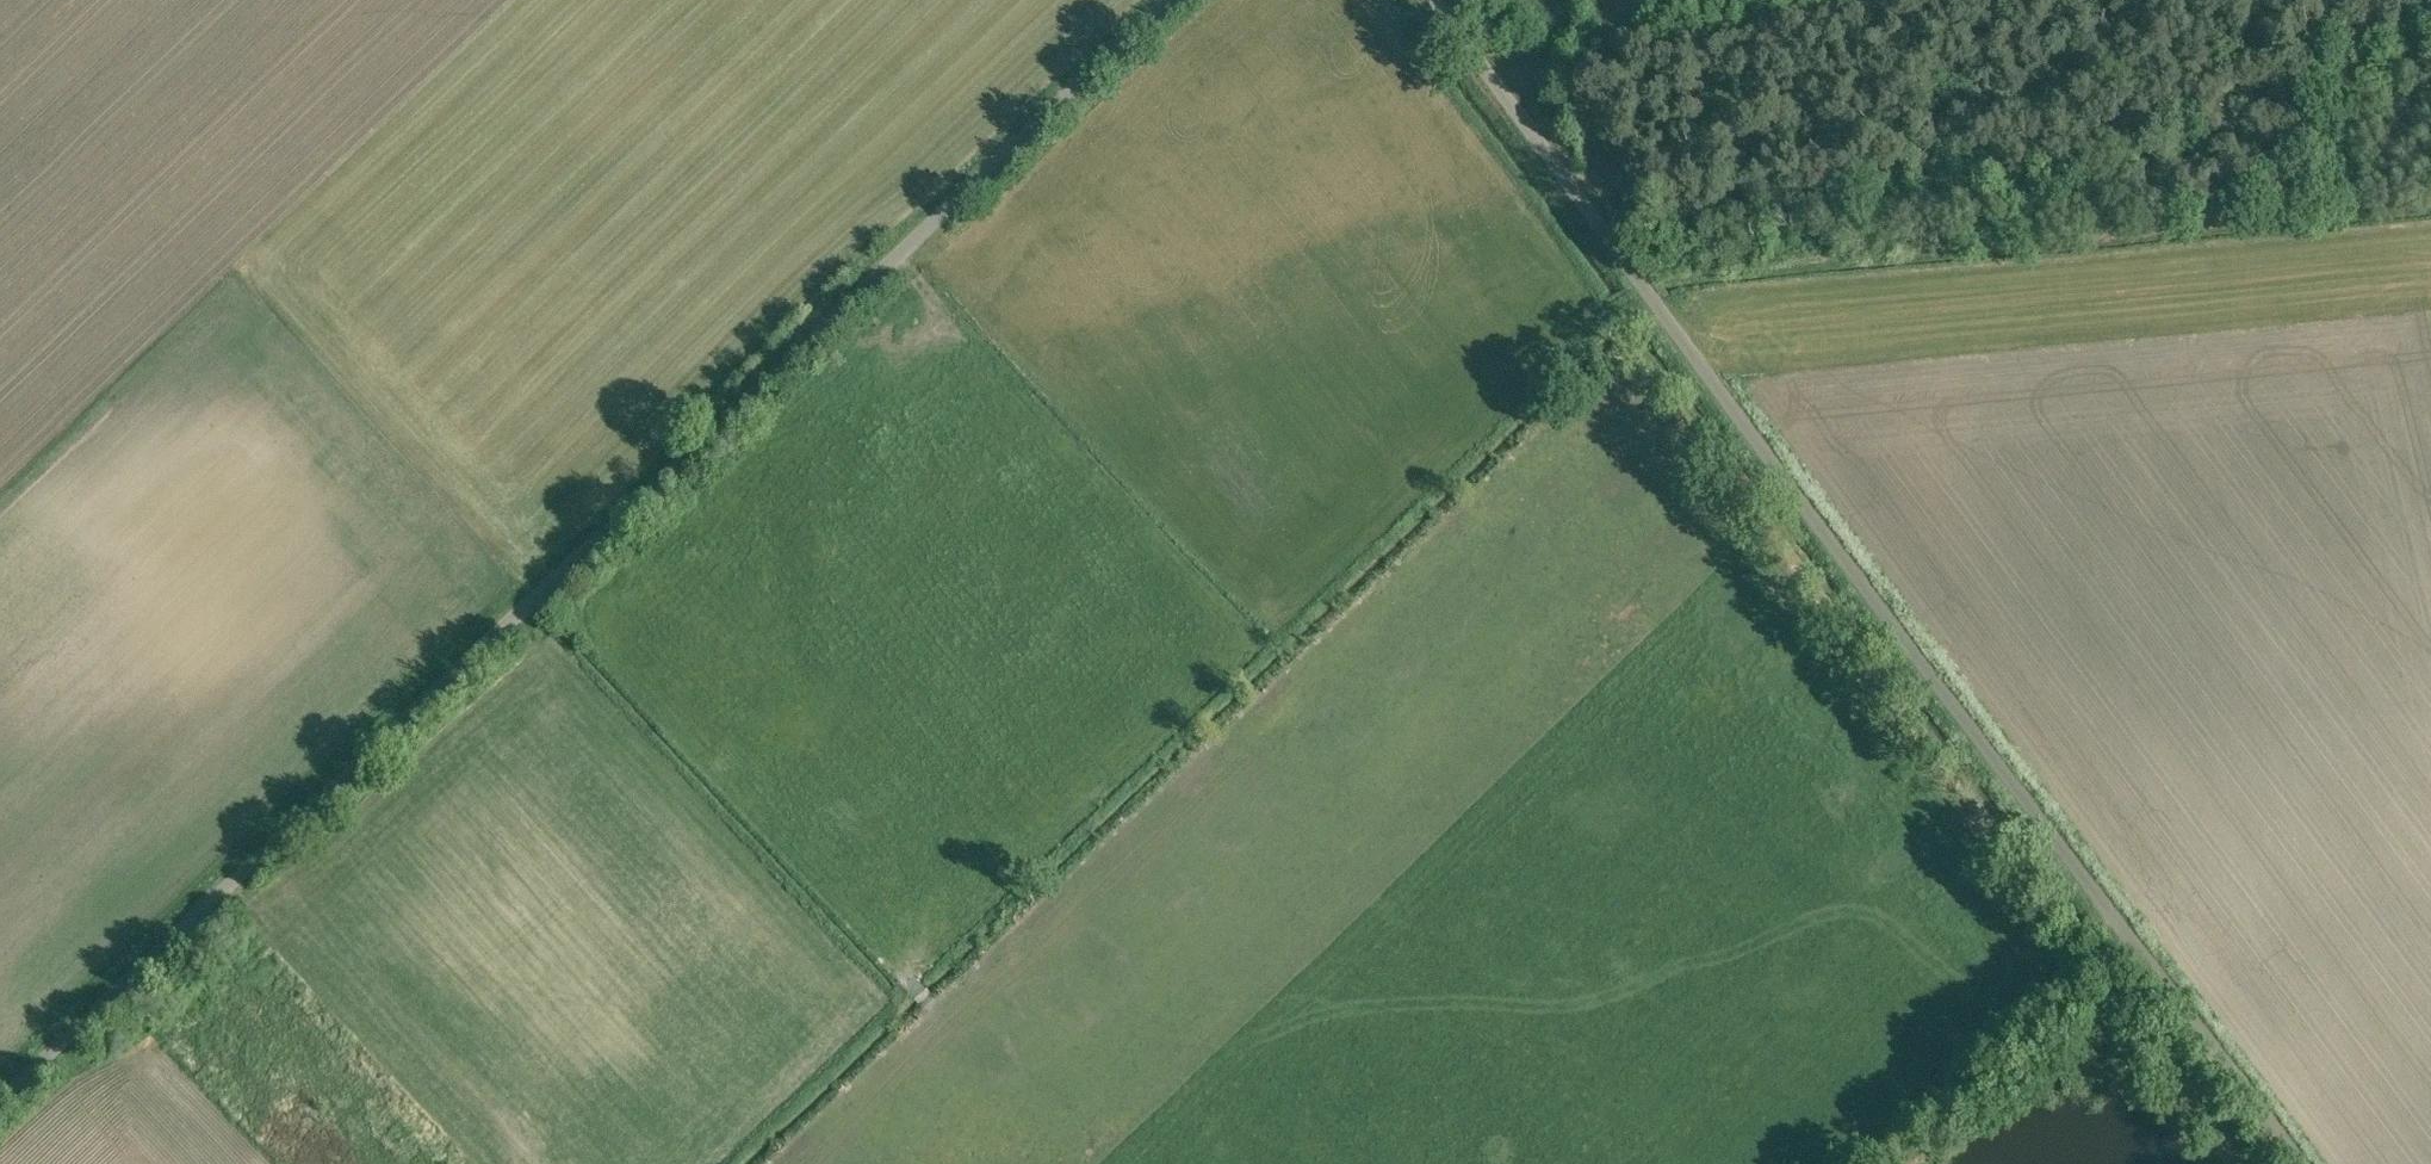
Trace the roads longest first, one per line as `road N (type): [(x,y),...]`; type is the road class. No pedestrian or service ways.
road 1 (unclassified): [(0,1102),(1183,0)]
road 2 (unclassified): [(1435,0),(1643,277),(1662,315),(2299,1163)]

